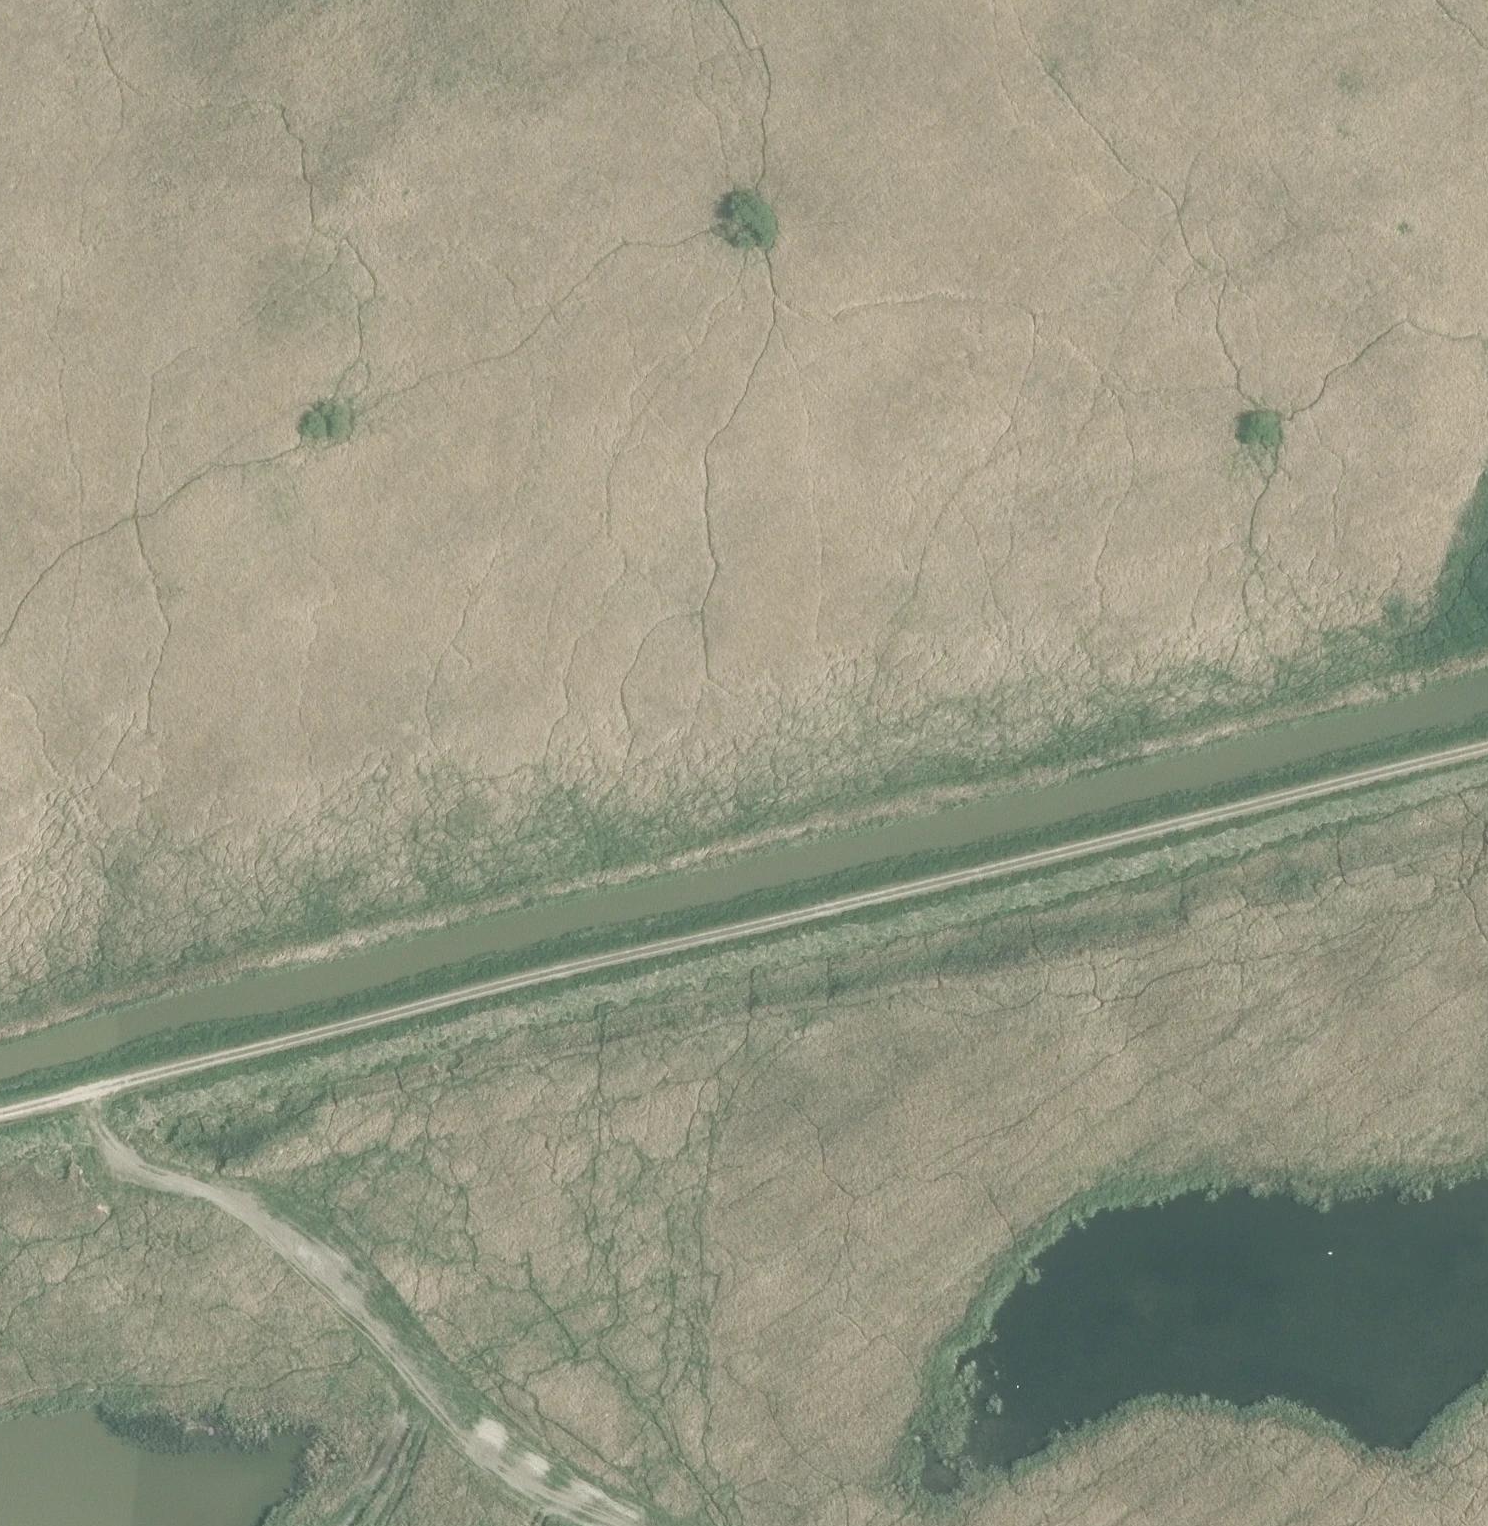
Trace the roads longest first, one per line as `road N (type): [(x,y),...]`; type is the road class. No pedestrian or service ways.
road 1 (track): [(74,1094),(367,1015),(1487,745)]
road 2 (track): [(0,1114),(74,1094),(256,1206),(392,1325),(504,1399),(647,1525)]

